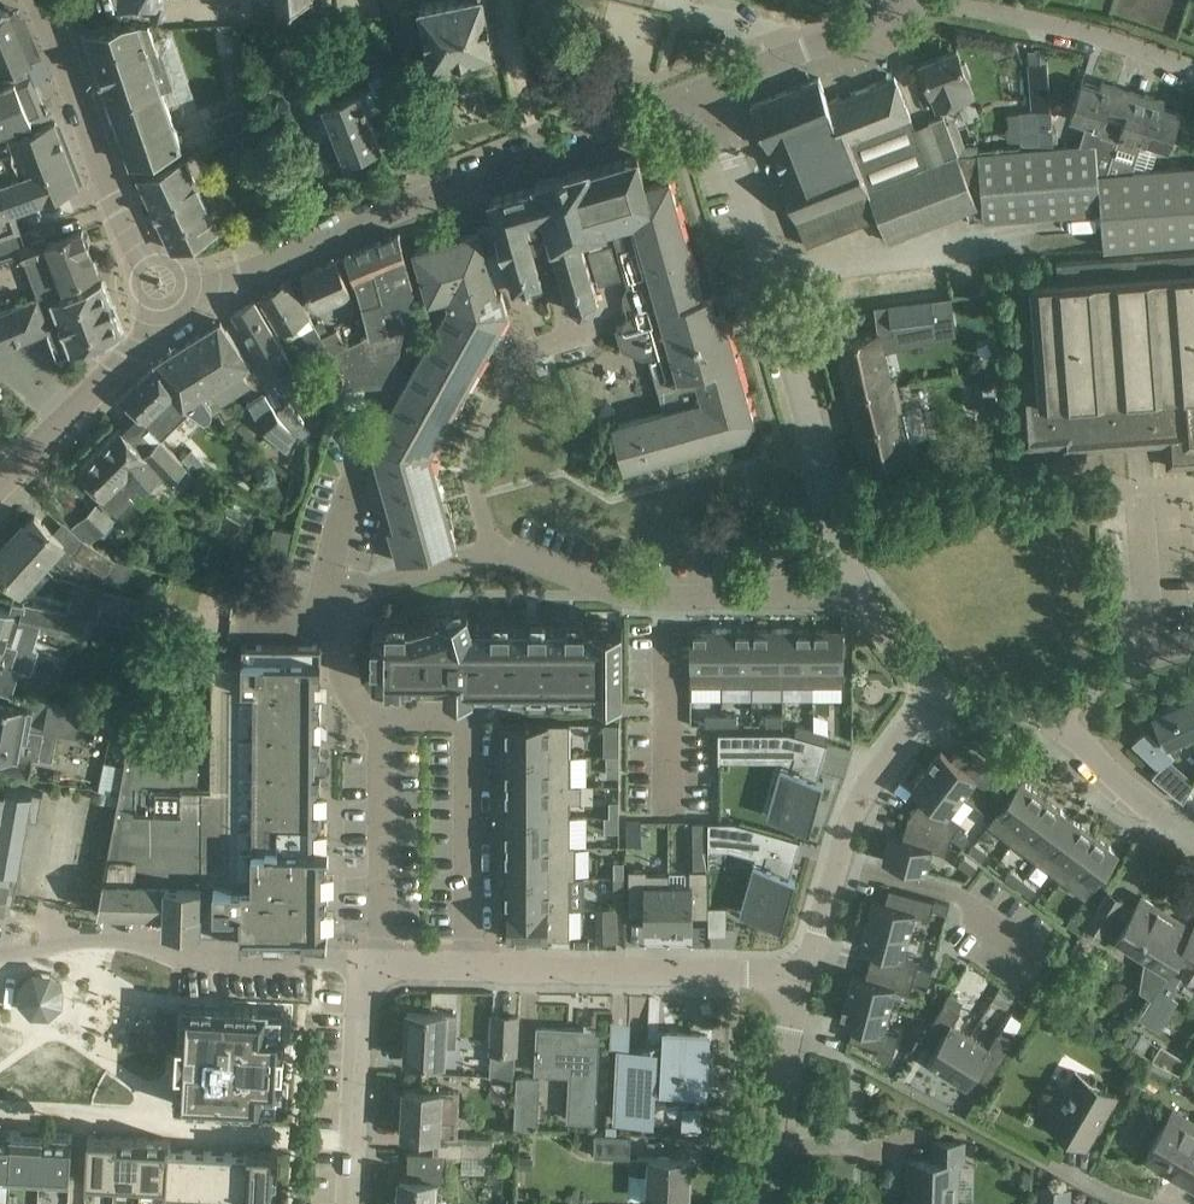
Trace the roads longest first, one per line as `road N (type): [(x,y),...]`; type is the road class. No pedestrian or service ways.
road 1 (tertiary): [(153,308),(712,86)]
road 2 (unclassified): [(864,593),(712,86)]
road 3 (residential): [(803,978),(381,969)]
road 4 (residential): [(365,968),(0,955)]
road 5 (tertiary): [(153,308),(39,0)]
road 6 (residential): [(803,978),(855,806),(892,748),(955,700)]
road 7 (residential): [(331,596),(336,531),(360,451),(431,315)]
road 8 (residential): [(494,553),(468,461),(472,436),(522,356),(587,333)]
road 9 (residential): [(1193,73),(1056,26),(926,0)]
road 10 (residential): [(381,969),(383,721)]
road 11 (tertiary): [(0,486),(142,343),(153,308)]
road 12 (residential): [(353,1203),(365,968)]
road 13 (residential): [(765,1203),(767,1135),(803,978)]
road 14 (residential): [(669,596),(669,810)]
road 15 (tertiary): [(712,86),(893,0)]
road 16 (residential): [(864,593),(669,596)]
road 17 (unclassified): [(1193,841),(1051,718)]
road 18 (residential): [(669,596),(626,597),(494,553)]
road 19 (residential): [(494,553),(331,596)]
road 20 (unclassified): [(1051,718),(1103,677),(1193,642)]
road 21 (residential): [(383,721),(345,682),(331,596)]
road 22 (unclassified): [(955,700),(864,593)]

